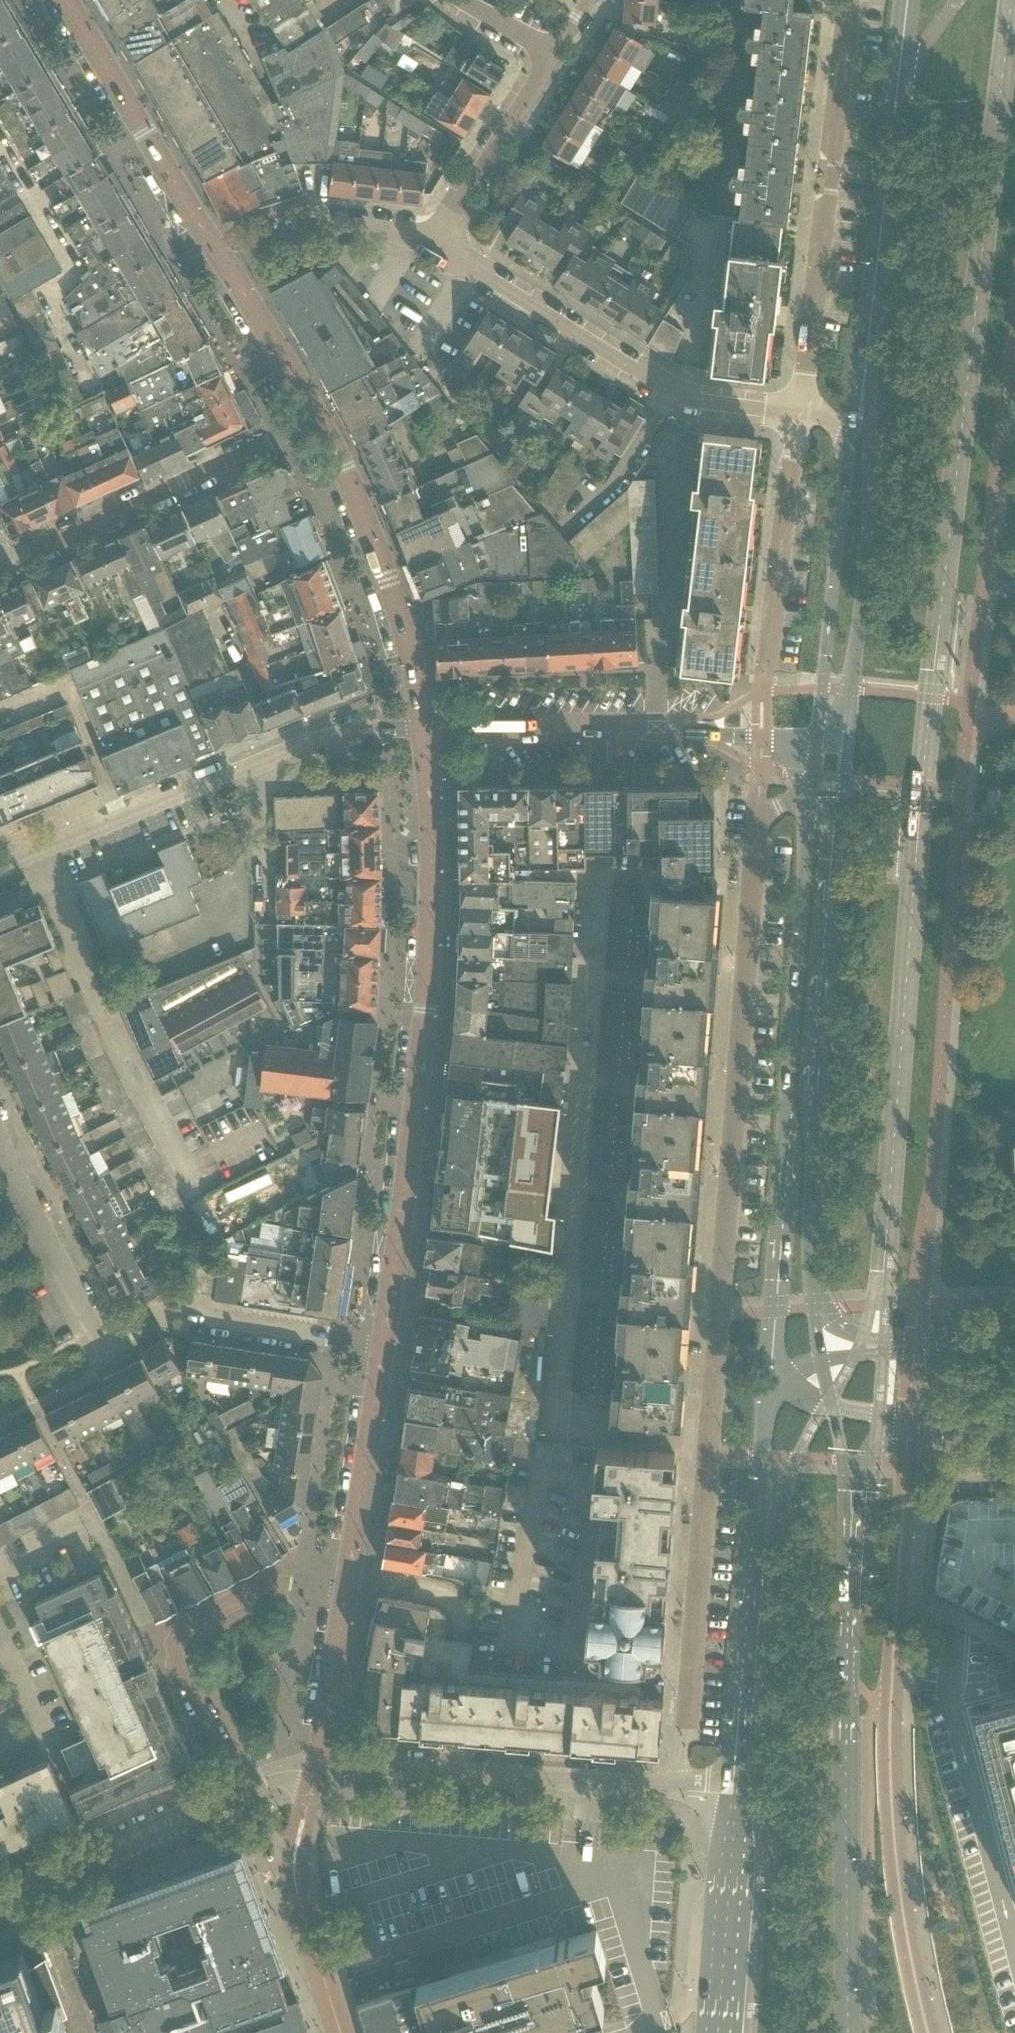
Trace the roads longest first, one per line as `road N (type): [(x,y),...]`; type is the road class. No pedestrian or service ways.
road 1 (residential): [(811,803),(759,816),(679,1790)]
road 2 (residential): [(383,1343),(430,935),(423,730)]
road 3 (secondary): [(811,803),(771,1380)]
road 4 (secondary): [(814,1309),(818,1114),(840,826)]
road 5 (residential): [(423,730),(337,734),(0,867)]
road 6 (secondary): [(771,1380),(739,1795)]
road 7 (residential): [(845,0),(794,413)]
road 8 (secondary): [(908,0),(860,410)]
road 9 (residential): [(442,242),(654,385),(699,401),(794,413)]
road 10 (residential): [(423,730),(818,730)]
road 11 (unclassified): [(318,1764),(679,1790)]
road 12 (secondary): [(848,2032),(846,1673)]
road 13 (residential): [(348,1590),(262,1584),(197,1616),(176,1646),(236,1791)]
road 14 (residential): [(6,562),(317,417)]
road 15 (residential): [(317,417),(382,560),(423,730)]
road 16 (secondary): [(848,731),(870,456),(860,410)]
road 17 (residential): [(66,0),(225,263)]
road 18 (secondary): [(849,448),(818,730)]
road 19 (residential): [(794,413),(765,692)]
road 20 (residential): [(348,1590),(383,1343)]
road 21 (residential): [(112,1362),(0,1141)]
road 22 (secondary): [(739,1795),(718,2032)]
road 23 (residential): [(537,41),(538,77),(442,242)]
road 24 (unclassified): [(31,1885),(236,1791)]
road 25 (residential): [(225,263),(329,228),(442,242)]
road 26 (residential): [(383,1343),(170,1312)]
road 27 (secondary): [(846,1673),(853,1481)]
road 28 (residential): [(225,263),(317,417)]
road 29 (residential): [(318,1764),(348,1590)]
road 30 (residential): [(31,1885),(85,2032)]
road 31 (tertiary): [(879,1417),(1014,1427)]
road 32 (tertiary): [(1014,1338),(891,1347)]

